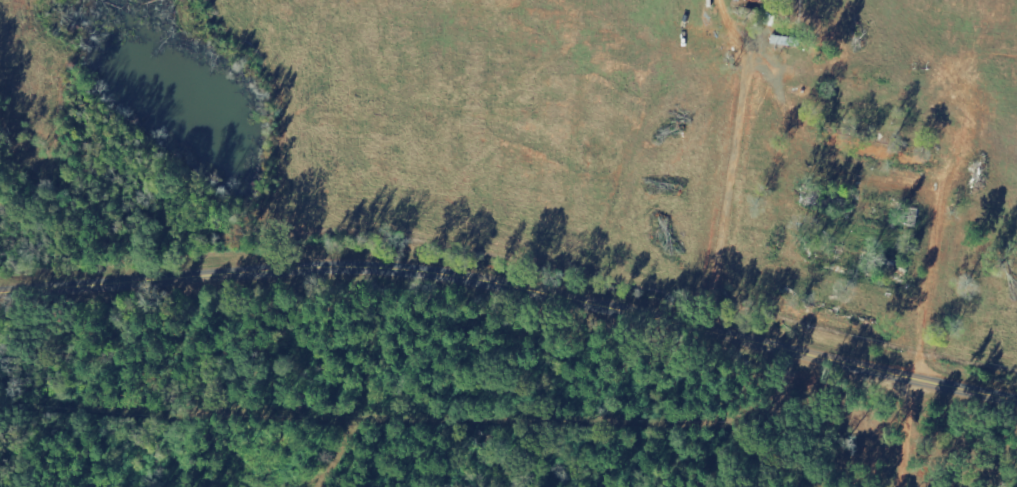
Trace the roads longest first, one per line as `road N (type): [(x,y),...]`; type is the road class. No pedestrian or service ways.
road 1 (secondary): [(1016,396),(407,269),(339,266),(0,291)]

